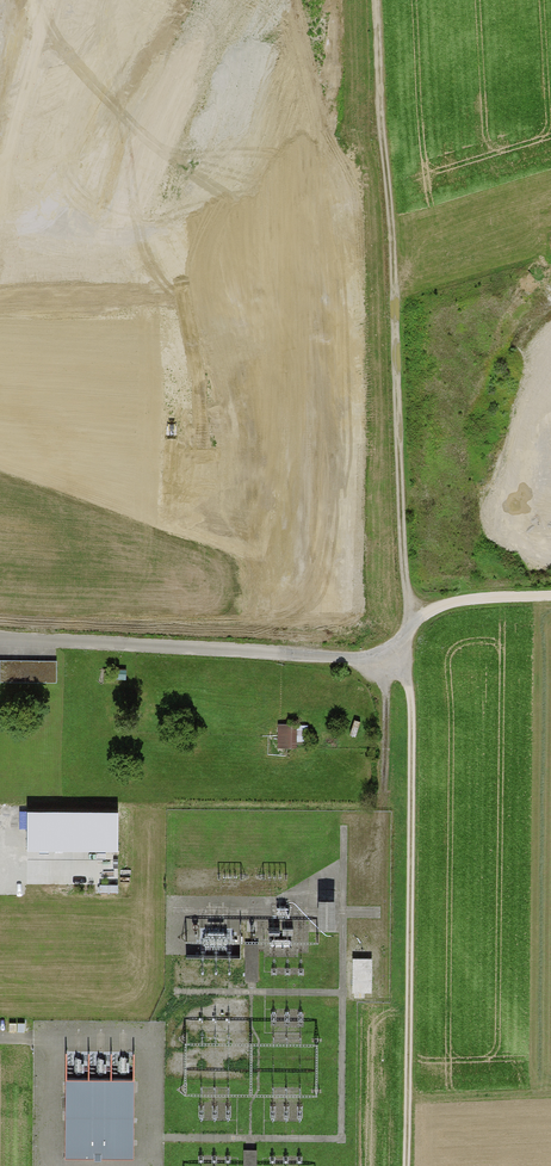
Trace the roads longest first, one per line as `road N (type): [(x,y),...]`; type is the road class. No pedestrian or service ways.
road 1 (track): [(374,0),(410,625)]
road 2 (track): [(410,625),(402,661),(412,712),(404,1165)]
road 3 (residential): [(0,639),(402,661)]
road 4 (track): [(410,625),(456,604),(550,597)]

